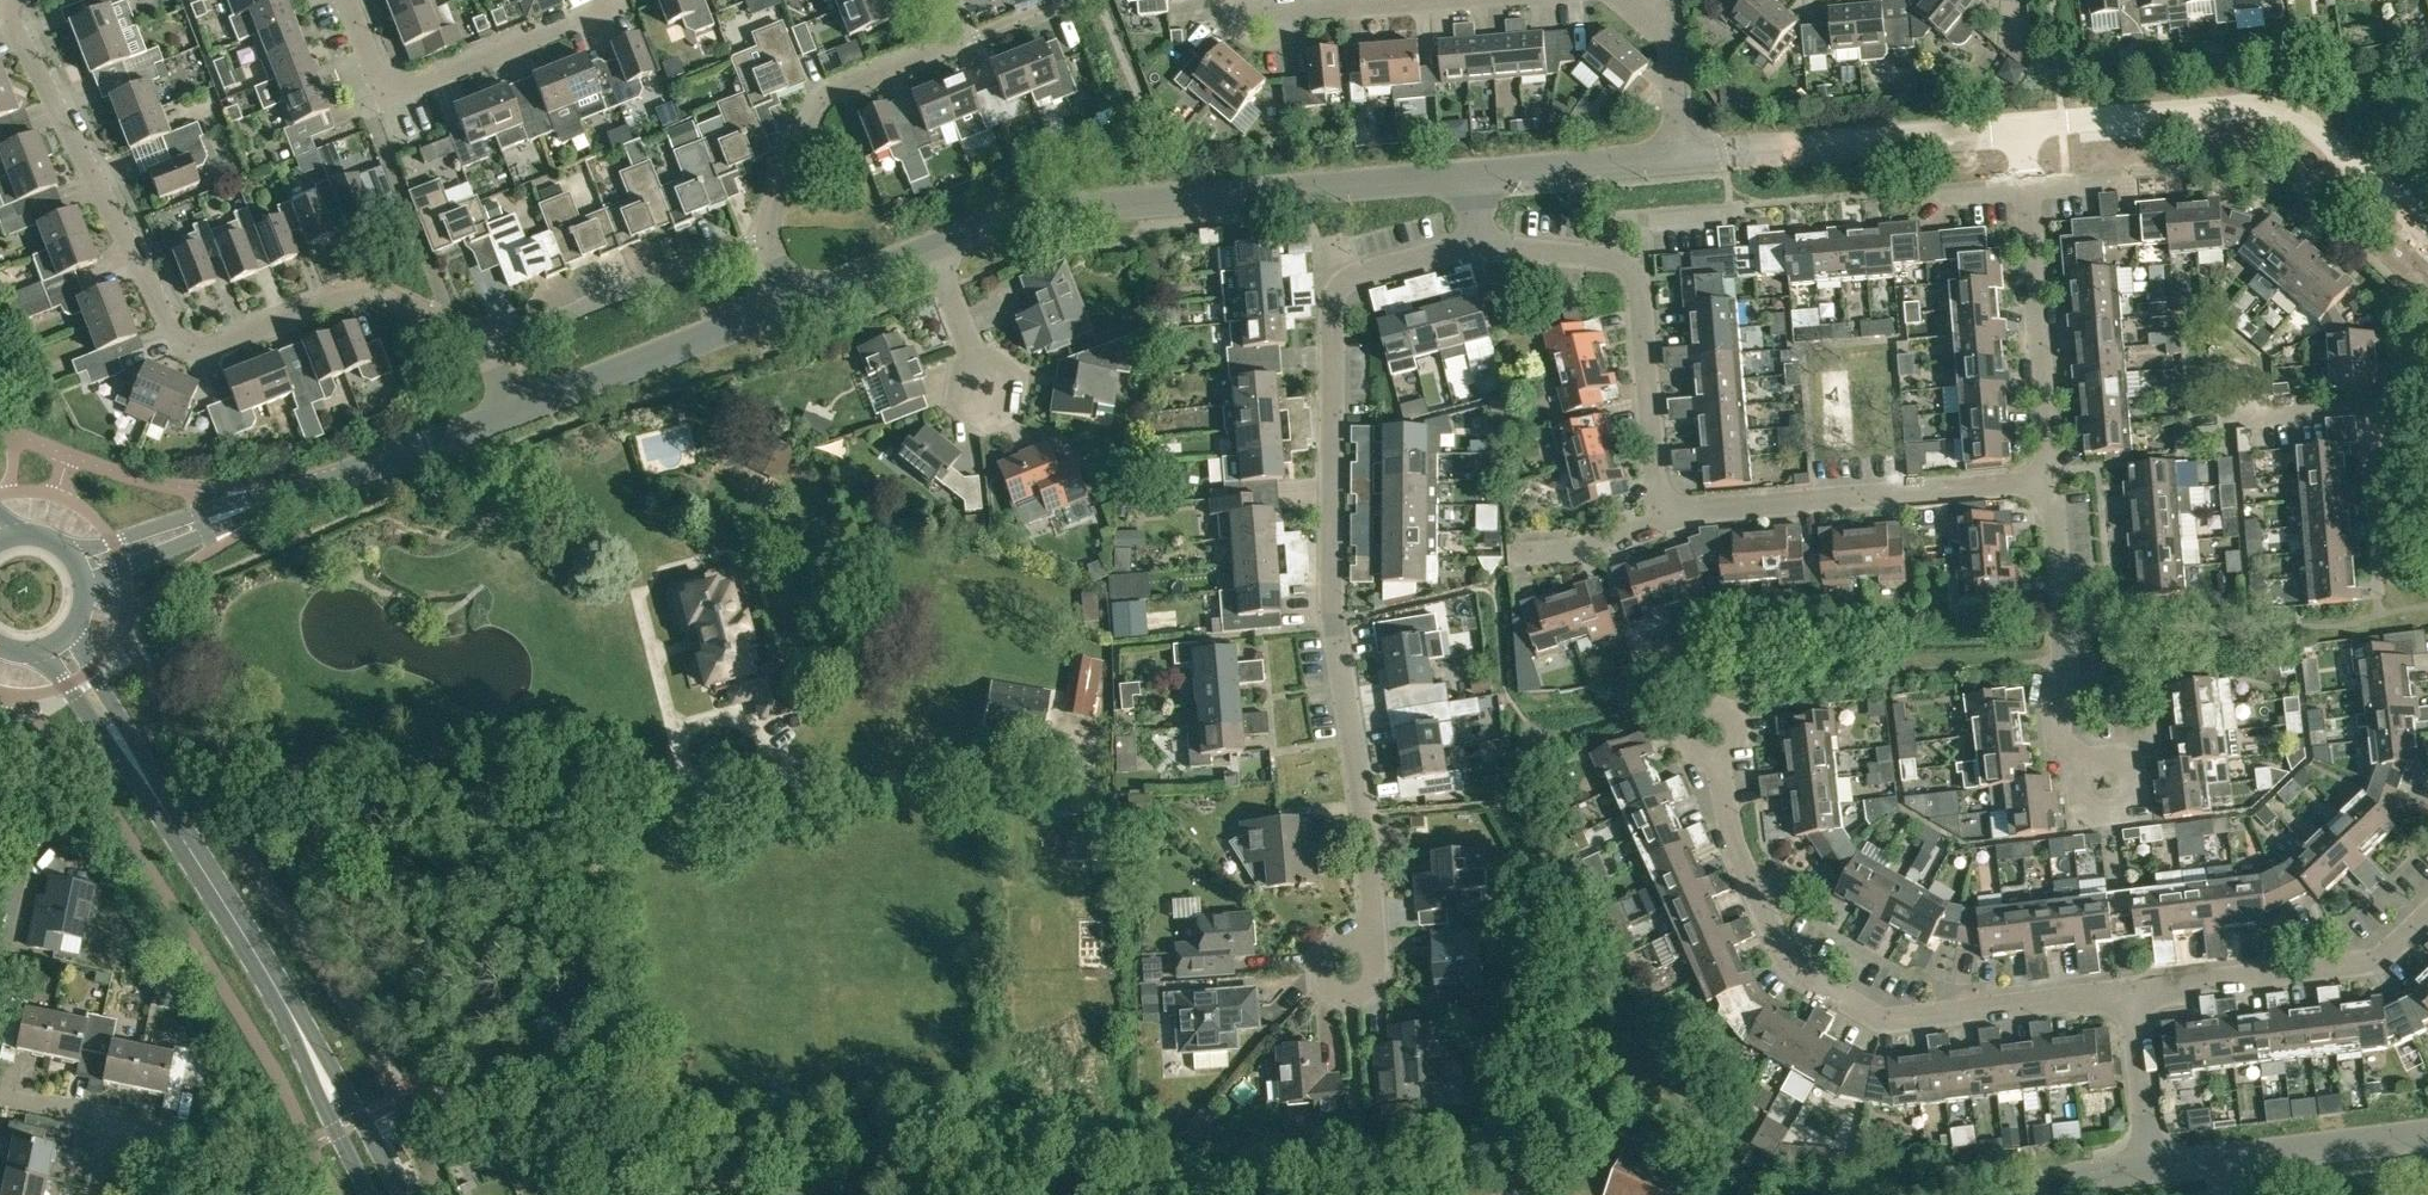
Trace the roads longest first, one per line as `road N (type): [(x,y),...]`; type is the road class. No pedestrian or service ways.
road 1 (residential): [(1357,938),(1372,905),(1332,615),(1333,302),(1354,276),(1481,245)]
road 2 (residential): [(485,347),(368,291),(208,349),(183,344),(10,25),(4,0)]
road 3 (residential): [(2131,992),(1887,1019),(1796,974),(1735,845),(1719,759)]
road 4 (tertiary): [(931,248),(1052,208),(1474,174)]
road 5 (tertiary): [(81,569),(510,411)]
road 6 (tertiary): [(2427,238),(2311,131),(2269,112),(2021,129)]
road 7 (secondary): [(287,1004),(58,642)]
road 8 (residential): [(1662,508),(2049,477)]
road 9 (tertiary): [(1679,157),(2021,129)]
road 10 (residential): [(346,0),(377,80),(406,88),(599,13),(610,0)]
road 11 (residential): [(2131,992),(2373,962),(2427,915)]
road 12 (tertiary): [(510,411),(798,300)]
road 13 (residential): [(485,347),(769,234)]
road 14 (residential): [(769,234),(816,112),(831,96),(960,45)]
road 15 (residential): [(2049,477),(2026,187)]
road 16 (residential): [(1662,508),(1640,298),(1629,272),(1605,257)]
road 17 (secondary): [(401,1194),(287,1004)]
road 18 (residential): [(2382,613),(2365,405)]
road 19 (secondary): [(287,1004),(310,1074),(370,1194)]
road 20 (tertiary): [(1474,174),(1679,157)]
road 21 (residential): [(2226,1161),(2427,1136)]
road 22 (residential): [(1428,0),(1263,14),(1238,0)]
road 23 (residential): [(2063,655),(2049,477)]
road 24 (residential): [(2152,1169),(2131,992)]
road 25 (residential): [(1517,559),(1648,528),(1662,508)]
road 26 (residential): [(1605,257),(1614,229),(1627,218),(1730,211)]
road 27 (tertiary): [(798,300),(931,248)]
road 28 (residential): [(2229,416),(2365,405)]
road 29 (residential): [(1679,157),(1666,25)]
road 30 (residential): [(2063,655),(2053,691),(2058,734),(2089,769)]
road 31 (residential): [(977,364),(931,248)]
road 32 (residential): [(1481,245),(1605,257)]
road 33 (residential): [(1357,938),(1326,945),(1324,976),(1350,989),(1372,973)]
road 34 (residential): [(962,397),(978,412),(1008,401),(1004,369),(977,364)]

